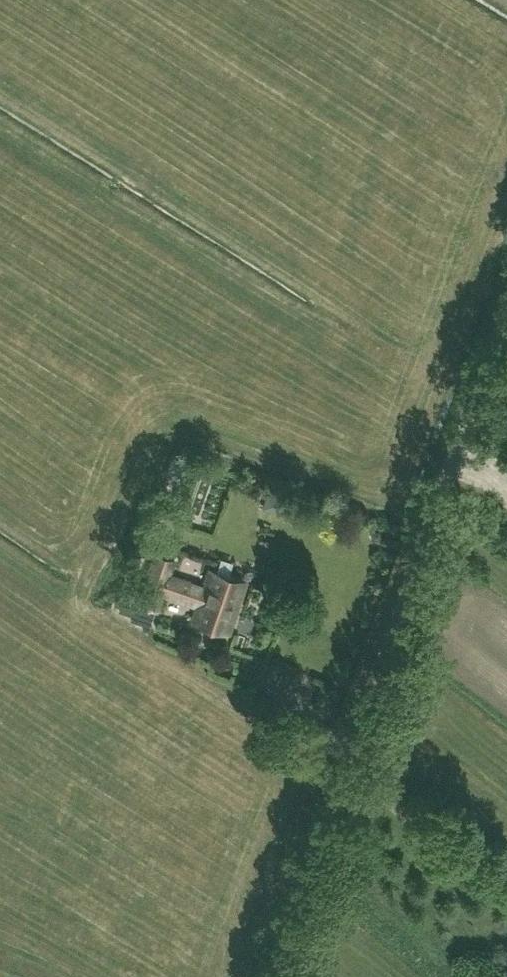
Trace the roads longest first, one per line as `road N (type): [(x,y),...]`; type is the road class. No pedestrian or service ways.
road 1 (unclassified): [(269,976),(506,310)]

